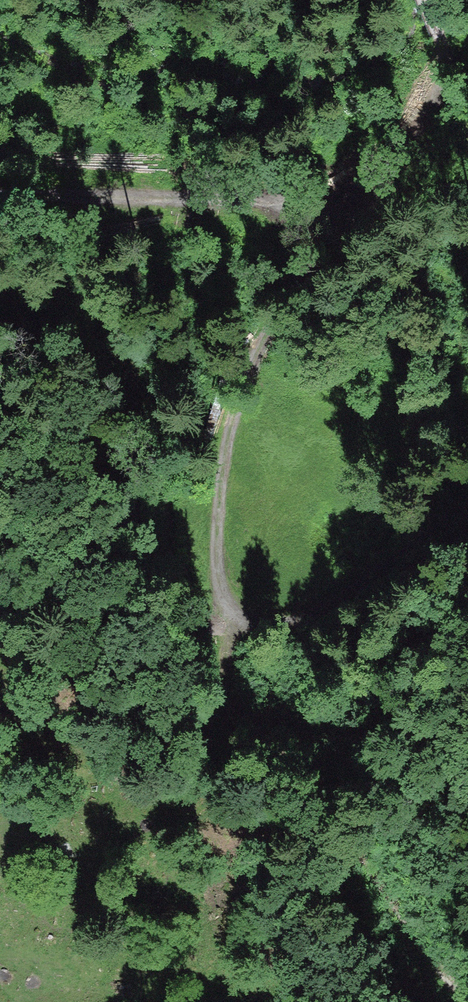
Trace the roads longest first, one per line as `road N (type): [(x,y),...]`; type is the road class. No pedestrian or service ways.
road 1 (track): [(424,0),(444,59),(439,92),(320,240),(234,392),(215,496),(214,592),(234,695)]
road 2 (unclassified): [(0,204),(338,217)]
road 3 (track): [(218,628),(303,612),(368,580),(467,502)]
road 4 (track): [(145,528),(114,480),(79,450),(0,409)]

